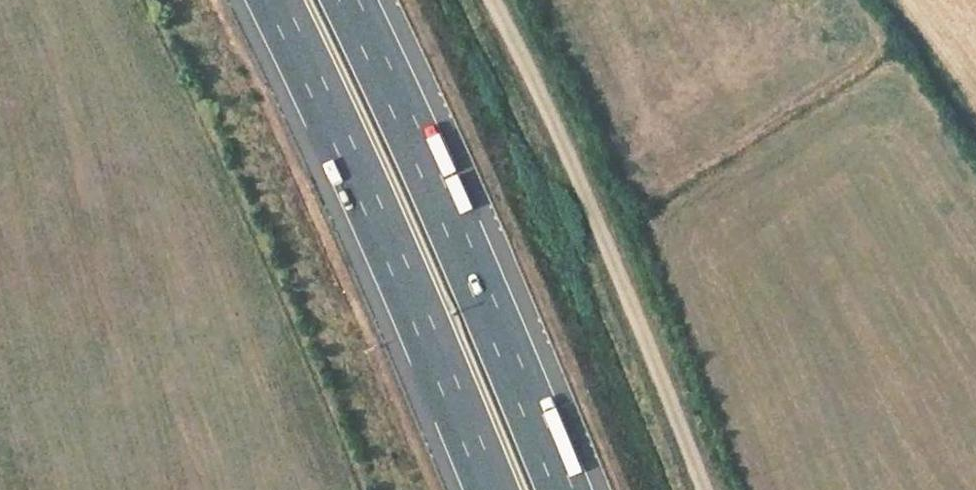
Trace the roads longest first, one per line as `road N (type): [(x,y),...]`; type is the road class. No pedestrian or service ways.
road 1 (motorway): [(277,0),(495,489)]
road 2 (track): [(706,489),(543,103),(489,0)]
road 3 (motorway): [(564,489),(353,0)]

